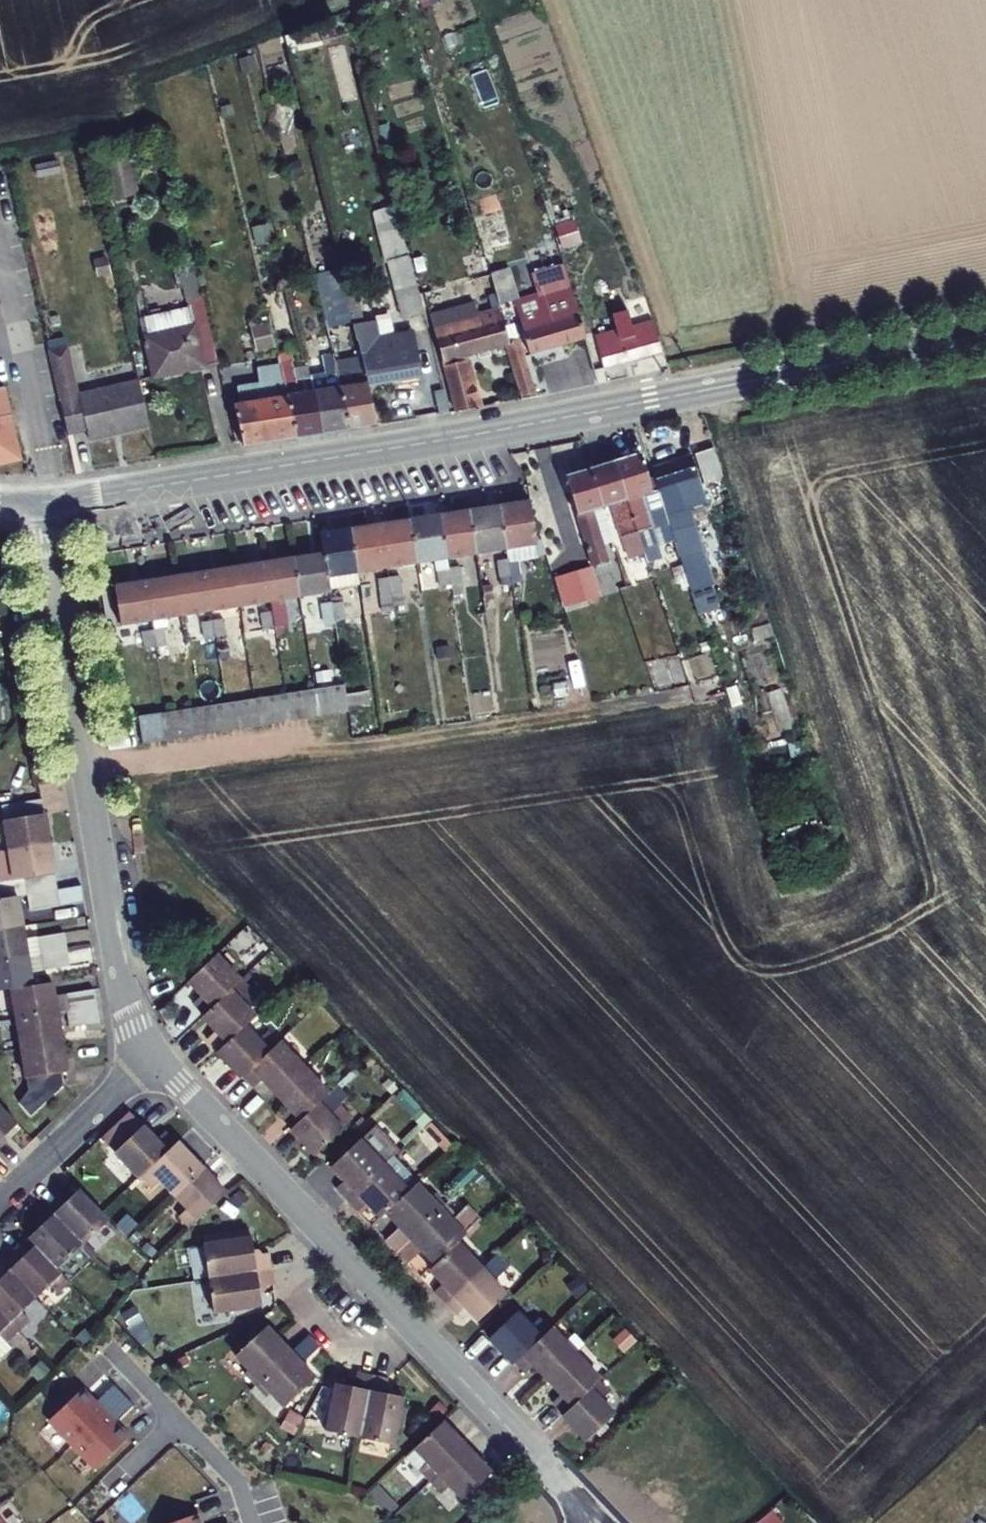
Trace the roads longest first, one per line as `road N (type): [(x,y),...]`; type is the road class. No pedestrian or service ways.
road 1 (tertiary): [(40,504),(486,432),(985,333)]
road 2 (residential): [(153,1060),(599,1522)]
road 3 (residential): [(40,504),(118,983),(153,1060)]
road 4 (residential): [(111,1349),(224,1463),(253,1522)]
road 5 (residential): [(153,1060),(0,1204)]

